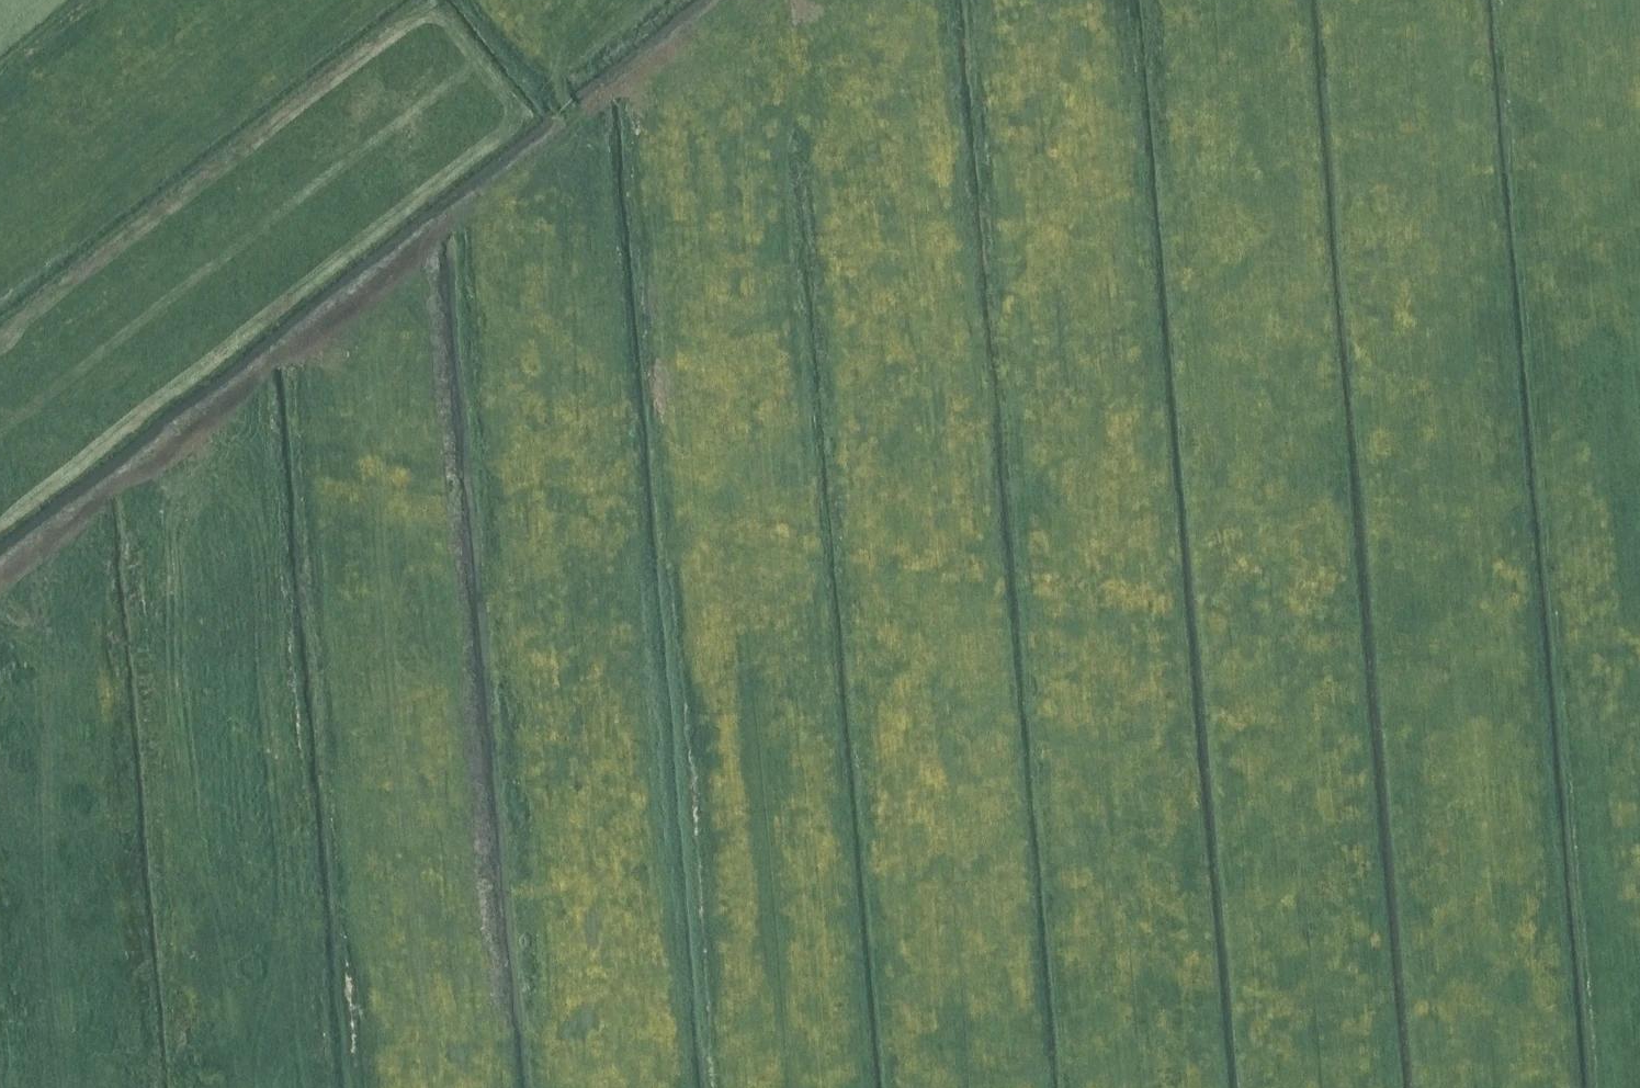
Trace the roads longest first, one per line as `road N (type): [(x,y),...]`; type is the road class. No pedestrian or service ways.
road 1 (track): [(577,0),(545,29),(579,124)]

